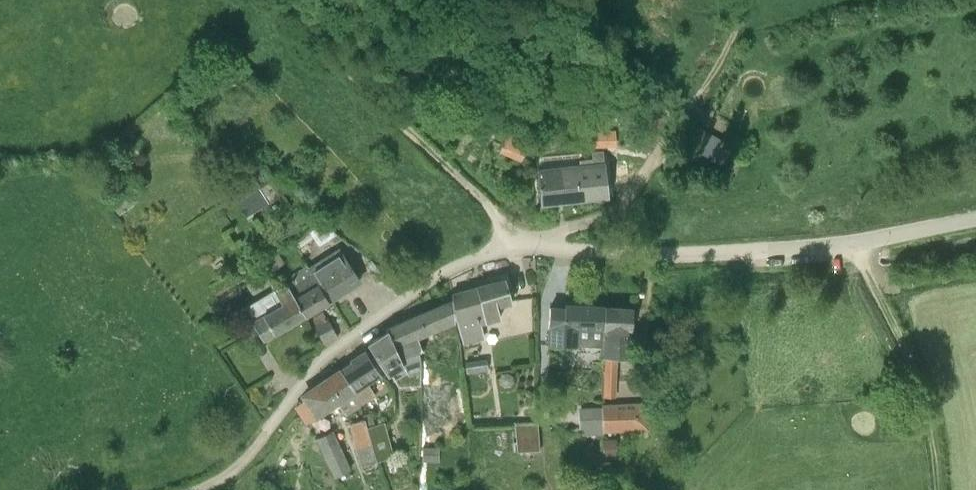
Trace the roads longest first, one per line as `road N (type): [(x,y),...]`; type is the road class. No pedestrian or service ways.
road 1 (unclassified): [(265,432),(342,343),(436,277),(498,251),(769,249),(854,243),(975,218)]
road 2 (track): [(526,246),(278,0)]
road 3 (track): [(854,243),(921,390),(937,489)]
road 4 (track): [(526,246),(618,210),(685,107)]

